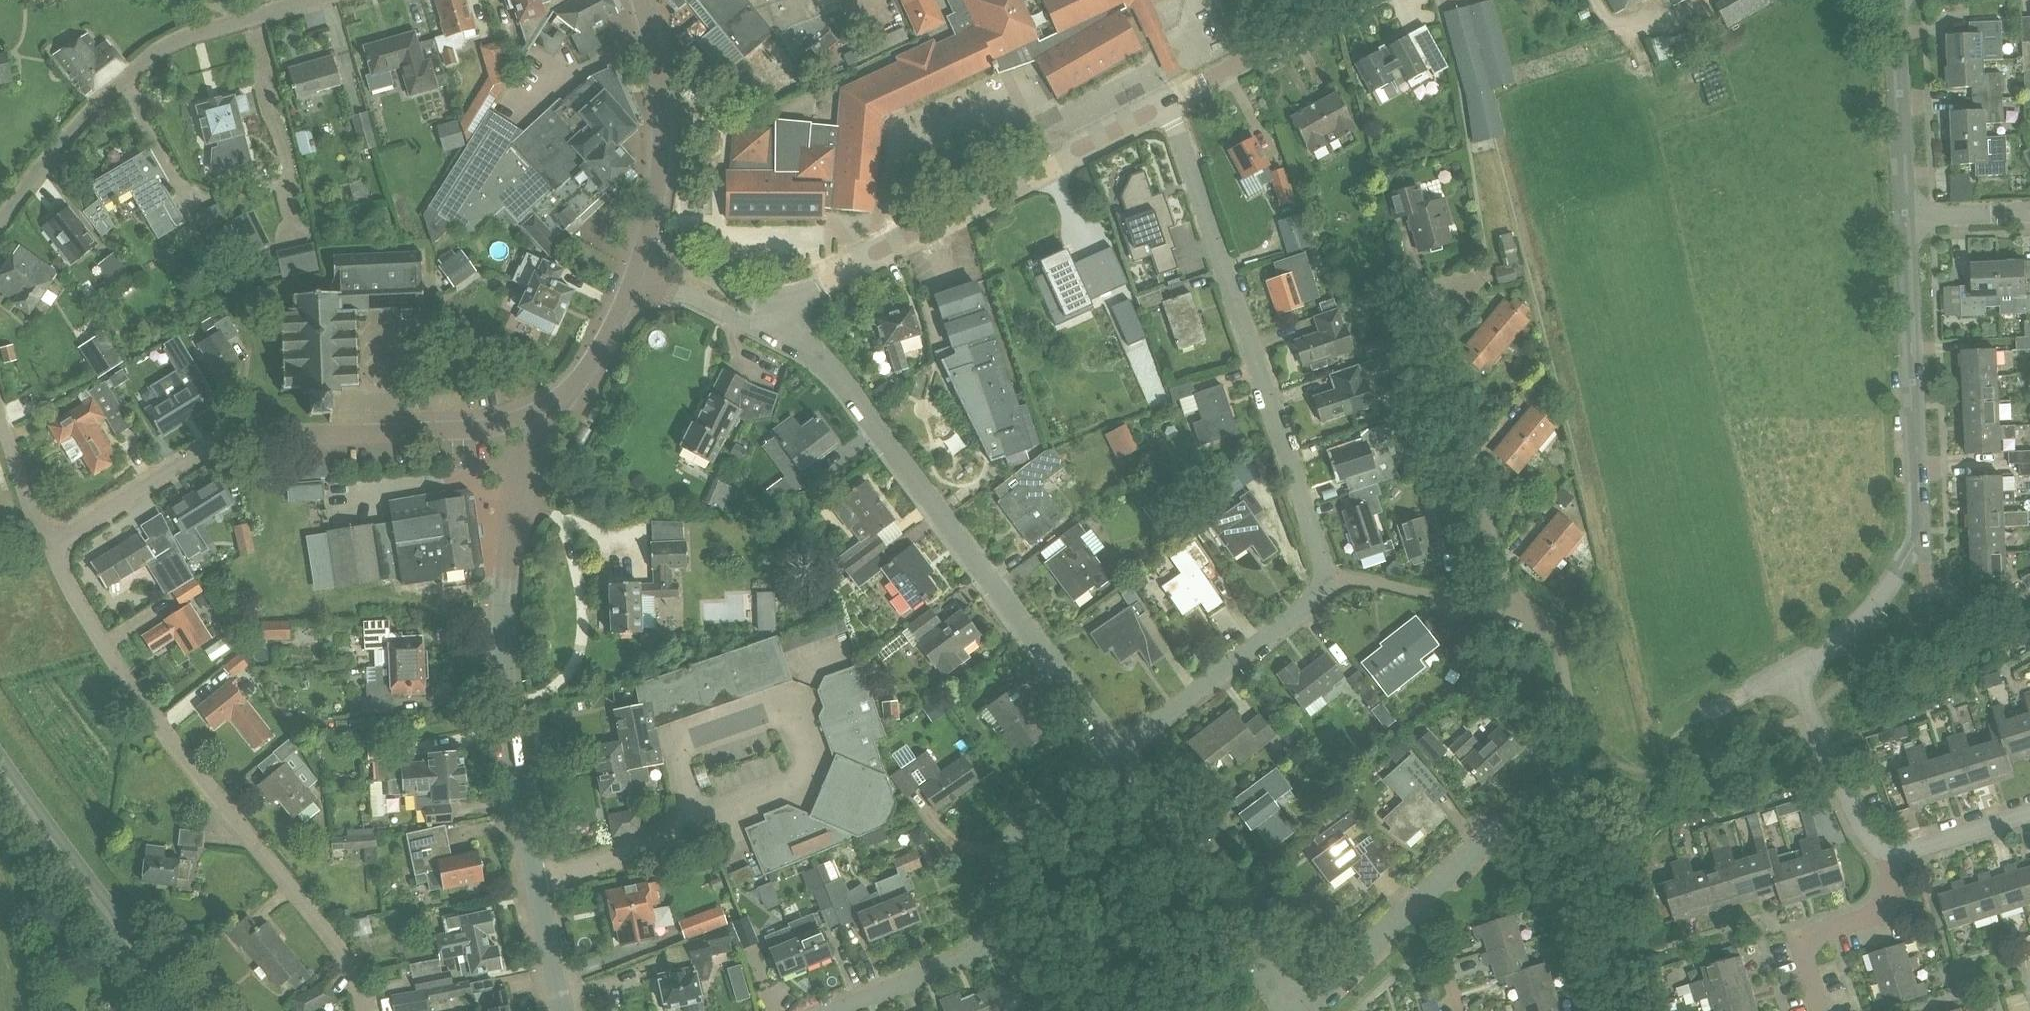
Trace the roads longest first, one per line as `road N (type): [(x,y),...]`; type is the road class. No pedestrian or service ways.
road 1 (tertiary): [(562,1010),(519,792),(505,627),(512,530),(528,470),(567,395)]
road 2 (residential): [(365,1010),(347,951),(201,782),(88,619),(48,546)]
road 3 (residential): [(567,395),(493,425),(228,441),(48,546)]
road 4 (residential): [(1119,749),(836,373),(778,318)]
road 5 (residential): [(1794,667),(1843,637),(1880,602),(1917,545),(1905,217)]
road 6 (residential): [(1327,571),(1167,103)]
road 7 (residential): [(778,318),(831,277),(1167,103)]
road 8 (residential): [(833,1010),(972,954),(990,935),(994,864),(1006,838),(1119,749)]
road 9 (unclassified): [(0,226),(70,133),(142,60),(176,42),(316,0)]
road 10 (residential): [(1423,896),(1493,831),(1576,772),(1556,649),(1542,626),(1509,613)]
road 11 (residential): [(1509,613),(1442,333),(1442,311),(1474,283)]
road 12 (residential): [(1306,1000),(1119,749)]
road 13 (primary): [(185,1010),(0,761)]
road 14 (residential): [(1119,749),(1305,607),(1324,590),(1327,571)]
road 15 (tertiary): [(645,243),(660,95),(642,0)]
road 16 (residential): [(1820,1010),(1802,940),(1888,909),(1892,852)]
road 17 (residential): [(1905,217),(1895,0)]
road 18 (residential): [(1892,852),(1864,834),(1794,667)]
road 19 (residential): [(1167,103),(1354,0)]
road 20 (residential): [(1509,613),(1327,571)]
road 21 (residential): [(1306,1000),(1423,896)]
road 22 (residential): [(633,271),(734,319),(778,318)]
road 23 (residential): [(778,318),(757,295),(645,243)]
road 24 (residential): [(2029,811),(1892,852)]
road 25 (tertiary): [(567,395),(633,271)]
road 26 (residential): [(48,546),(0,414)]
road 27 (residential): [(1905,217),(2029,212)]

